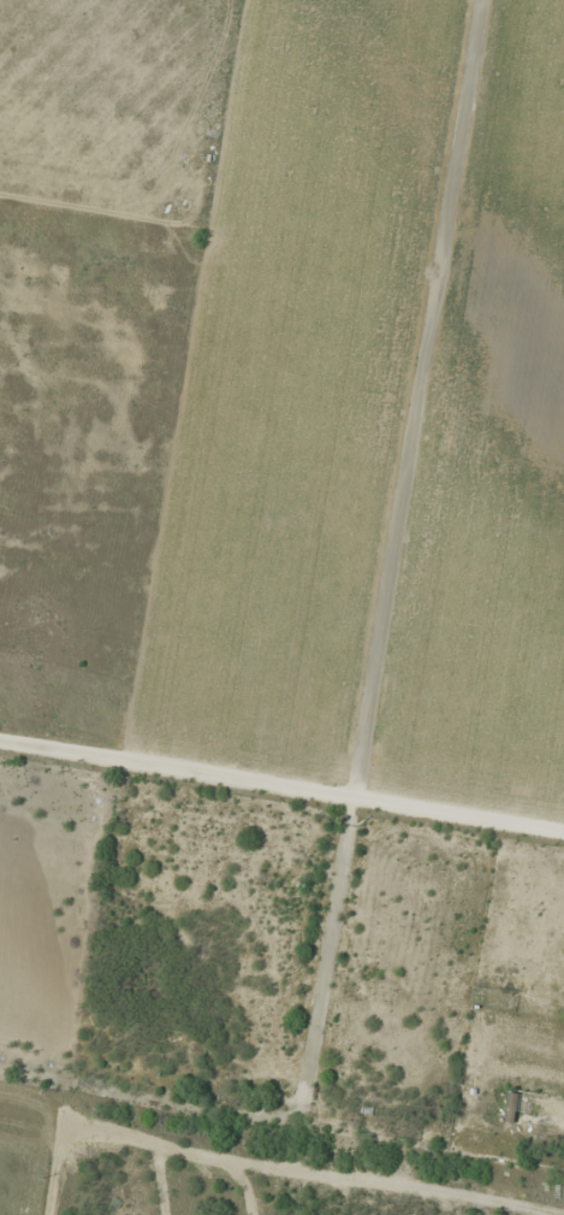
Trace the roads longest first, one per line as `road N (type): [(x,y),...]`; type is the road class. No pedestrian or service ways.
road 1 (residential): [(510,1214),(31,1140),(0,1119)]

